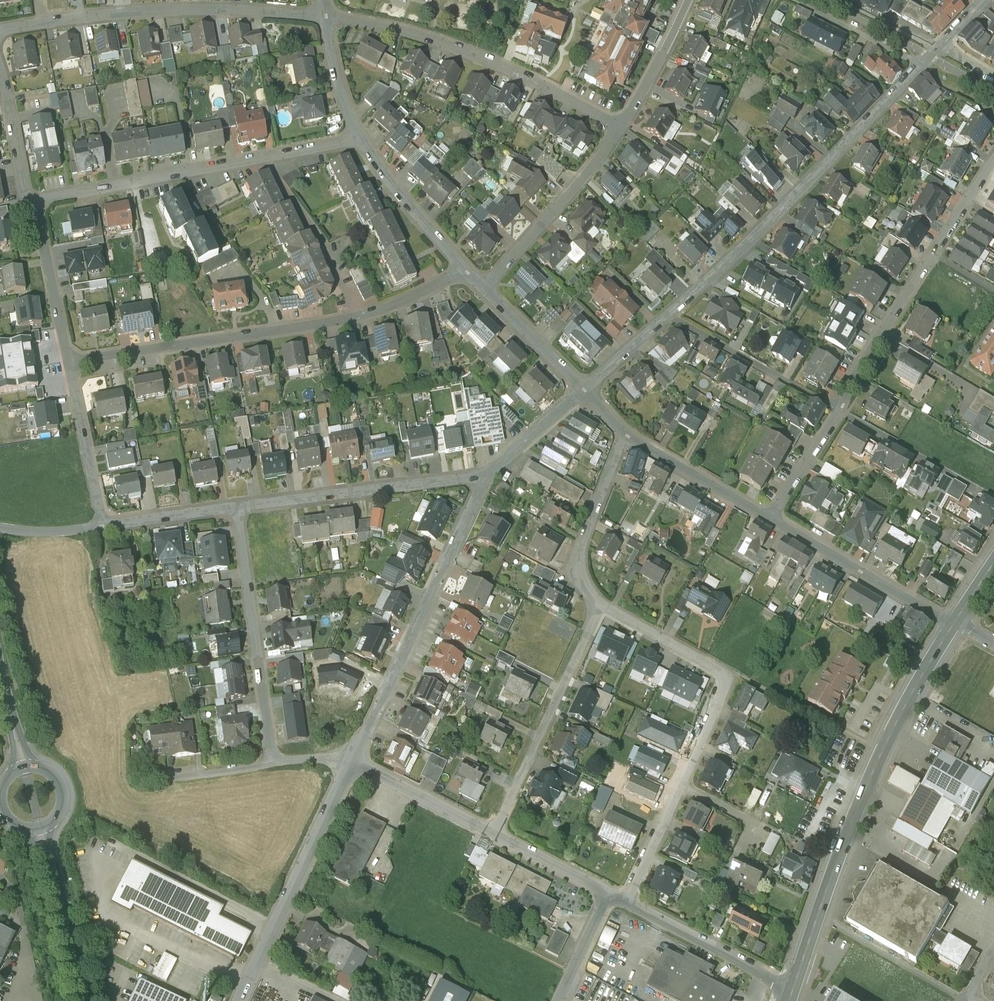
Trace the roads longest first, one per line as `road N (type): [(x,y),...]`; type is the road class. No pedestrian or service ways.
road 1 (residential): [(923,65),(583,390)]
road 2 (residential): [(993,160),(770,521)]
road 3 (residential): [(464,261),(428,291),(358,317),(68,364)]
road 4 (residential): [(601,604),(728,676),(627,901)]
road 5 (residential): [(361,141),(31,198)]
road 6 (secondary): [(956,622),(884,748),(817,917)]
road 7 (residential): [(0,30),(141,12),(325,16)]
road 8 (residential): [(489,471),(353,761)]
road 9 (residential): [(620,129),(481,57),(325,16)]
road 10 (residential): [(353,761),(240,1000)]
road 11 (residential): [(274,762),(236,508)]
road 12 (residential): [(489,471),(236,508)]
road 13 (residential): [(601,604),(495,833)]
road 14 (residential): [(956,622),(770,521)]
road 15 (residential): [(485,284),(620,129)]
road 16 (residential): [(627,901),(793,988)]
road 17 (residential): [(623,433),(581,565),(601,604)]
road 18 (tertiary): [(84,1000),(41,826)]
road 19 (residential): [(968,998),(817,917)]
road 20 (residential): [(770,521),(623,433)]
road 21 (residential): [(68,364),(31,198)]
road 22 (residential): [(103,526),(68,364)]
road 23 (residential): [(353,761),(495,833)]
road 24 (residential): [(464,261),(406,204),(361,141)]
road 25 (residential): [(923,65),(786,0)]
road 26 (residential): [(620,129),(687,0)]
road 27 (residential): [(583,390),(485,284)]
road 28 (residential): [(31,198),(0,63)]
road 29 (residential): [(236,508),(103,526)]
road 30 (residential): [(361,141),(330,60),(325,16)]
road 31 (residential): [(495,833),(609,892)]
road 32 (residential): [(583,390),(489,471)]
road 33 (residential): [(609,892),(558,1000)]

